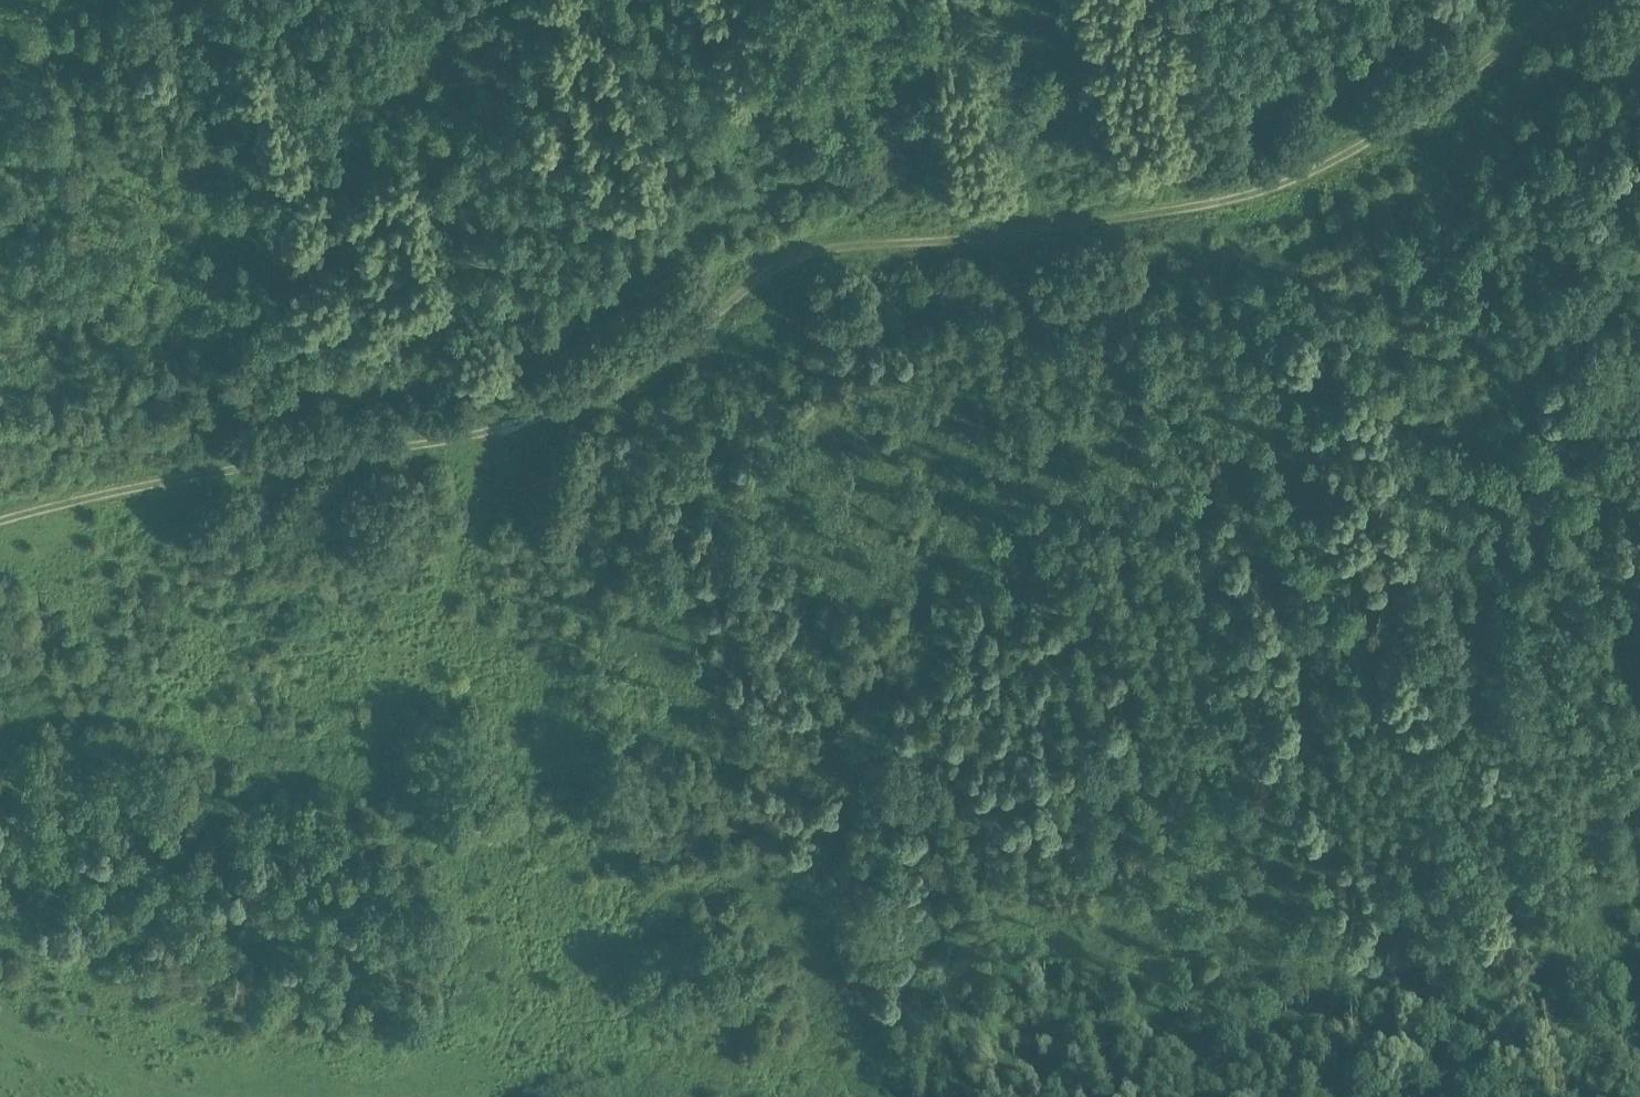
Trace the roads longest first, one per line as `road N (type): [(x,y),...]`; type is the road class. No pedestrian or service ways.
road 1 (track): [(1570,0),(1329,164),(1259,191),(1070,231),(800,261),(572,408),(460,440),(180,478),(0,523)]

